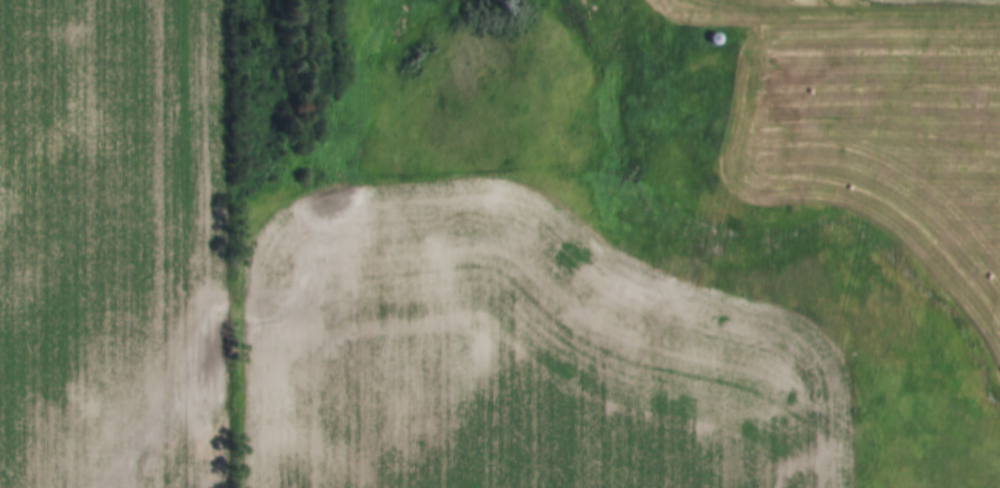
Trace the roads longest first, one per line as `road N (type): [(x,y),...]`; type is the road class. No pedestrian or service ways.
road 1 (track): [(999,14),(721,10)]

